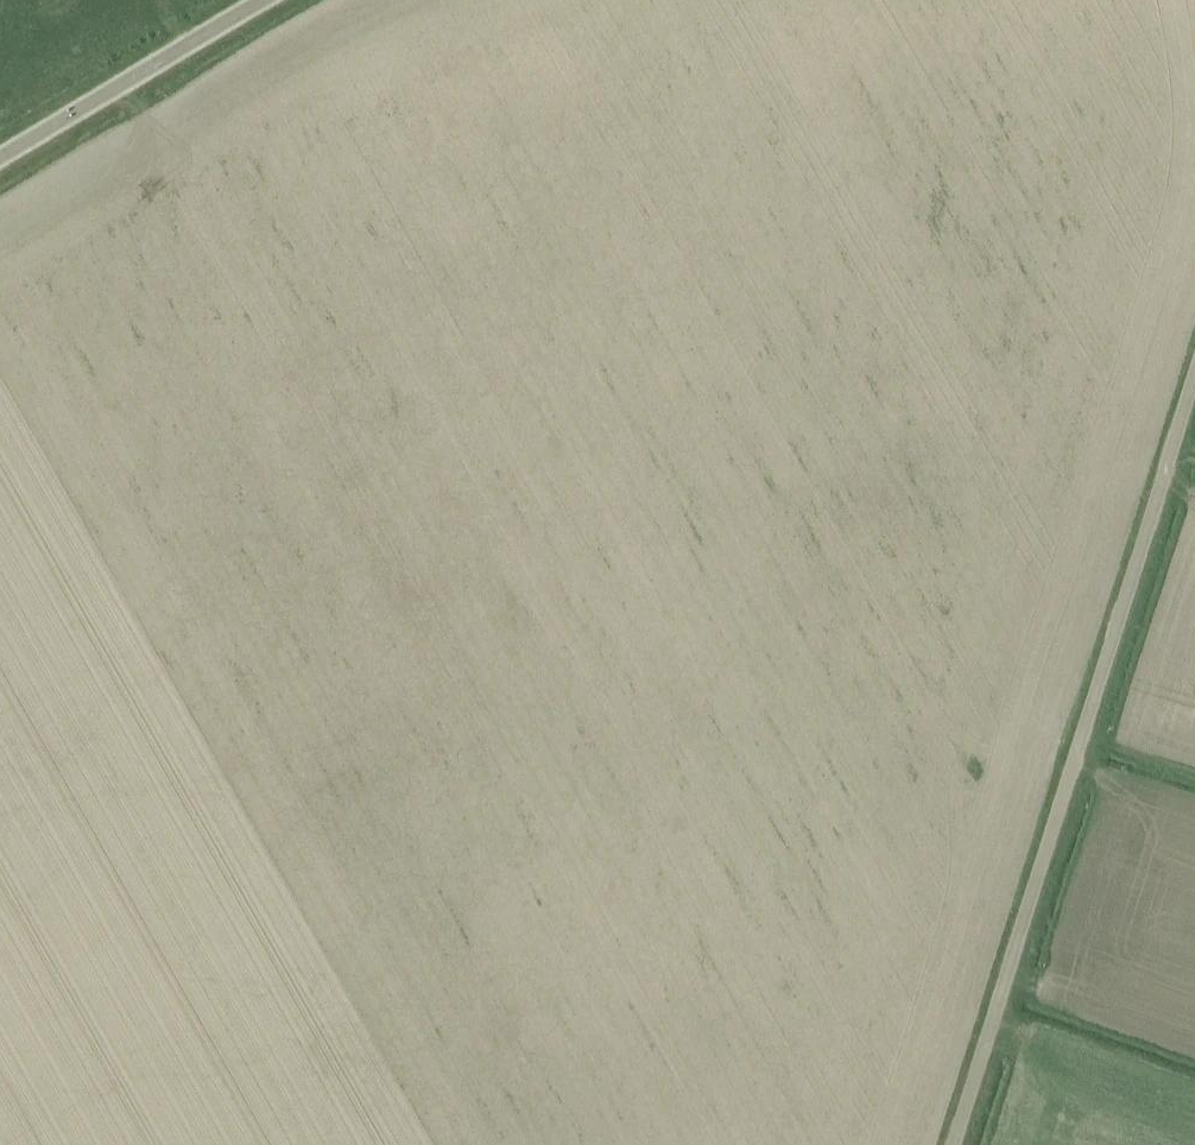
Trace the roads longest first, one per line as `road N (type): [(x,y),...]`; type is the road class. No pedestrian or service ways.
road 1 (unclassified): [(946,1144),(1194,372)]
road 2 (unclassified): [(0,158),(265,0)]

